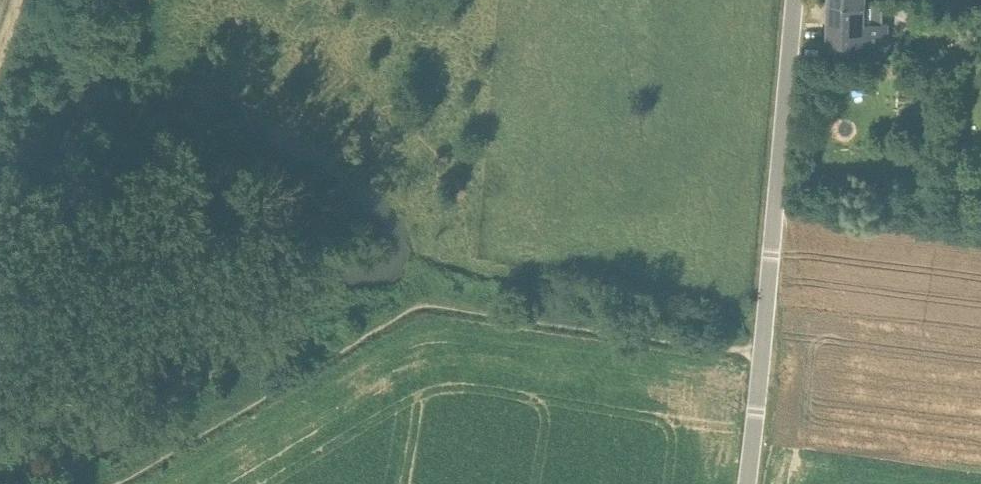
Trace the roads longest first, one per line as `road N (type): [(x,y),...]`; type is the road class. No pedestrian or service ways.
road 1 (unclassified): [(748,483),(795,0)]

